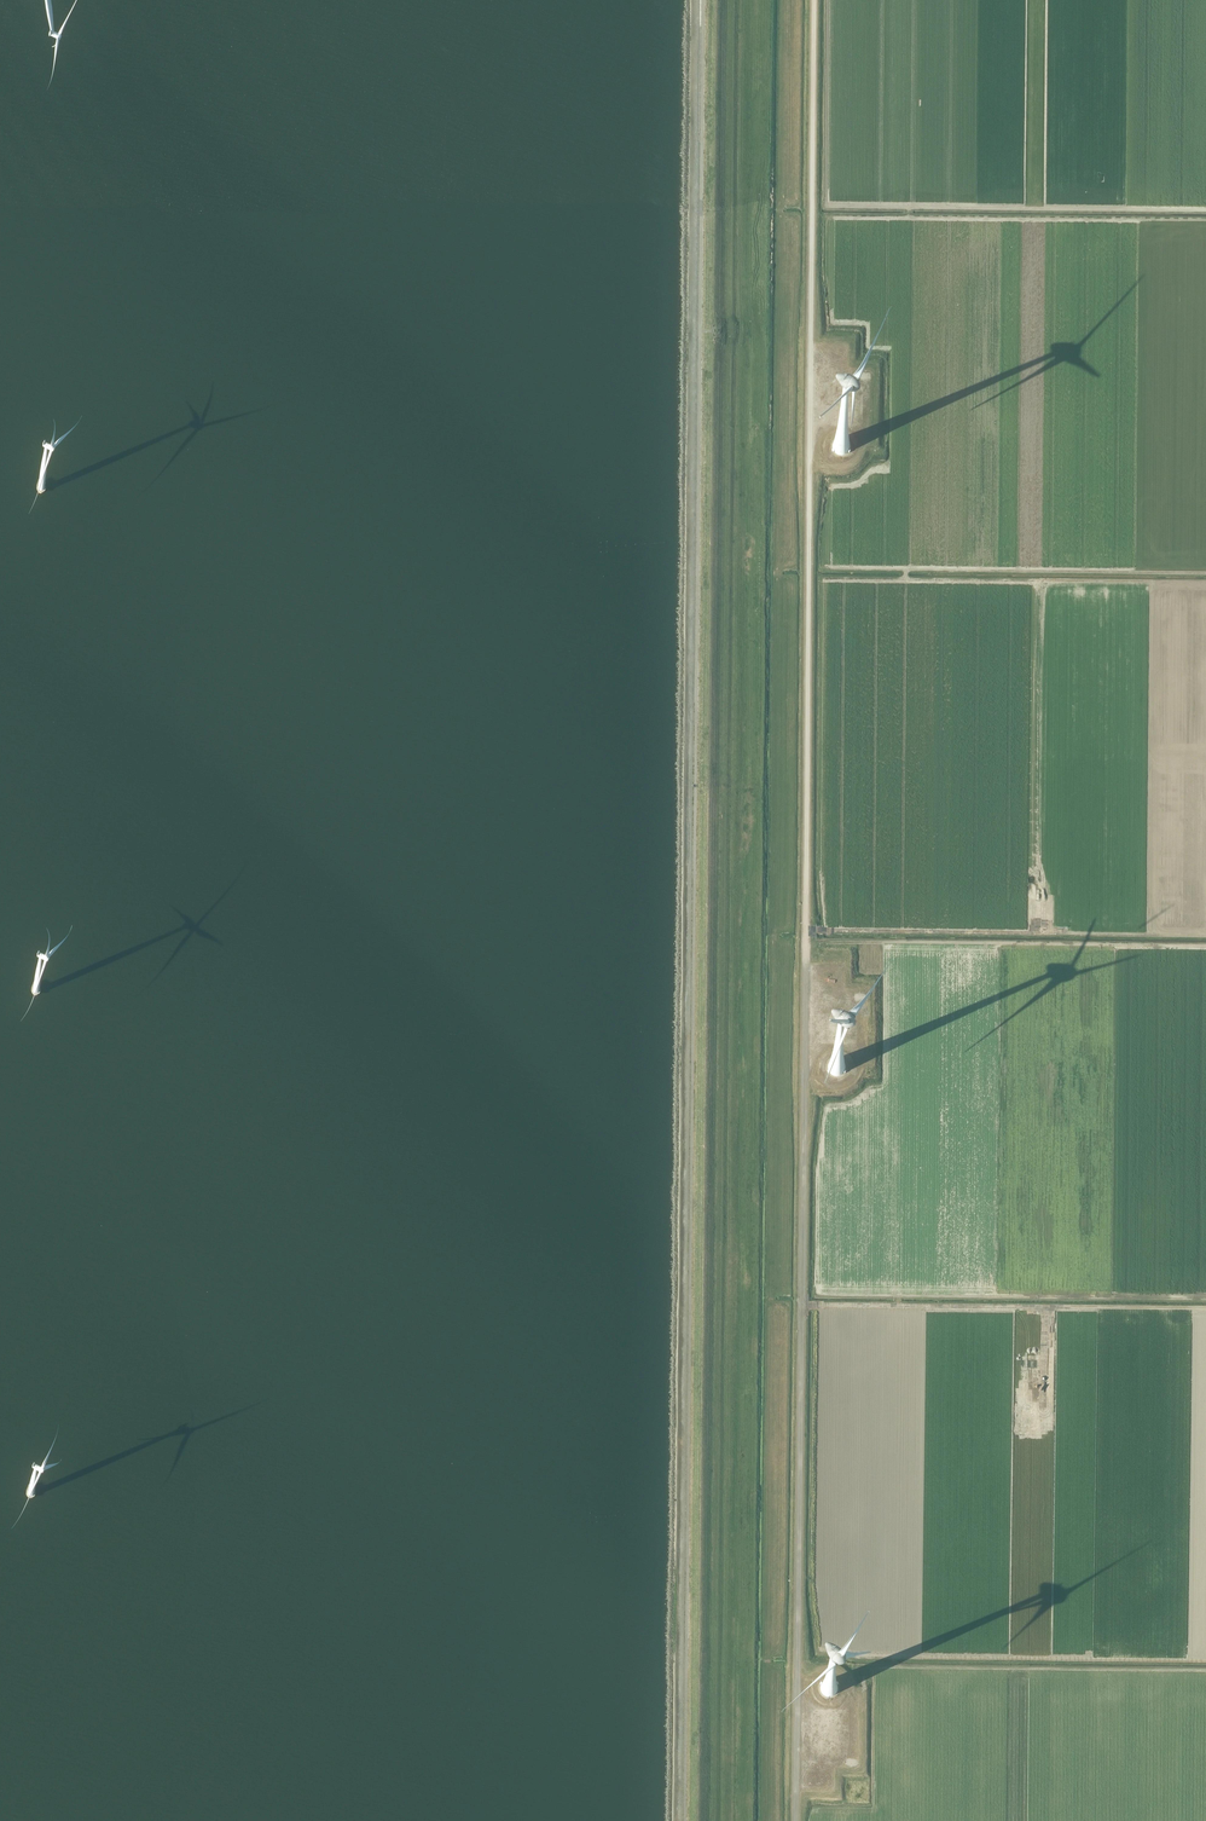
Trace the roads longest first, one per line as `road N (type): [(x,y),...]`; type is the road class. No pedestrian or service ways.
road 1 (unclassified): [(684,1820),(703,0)]

